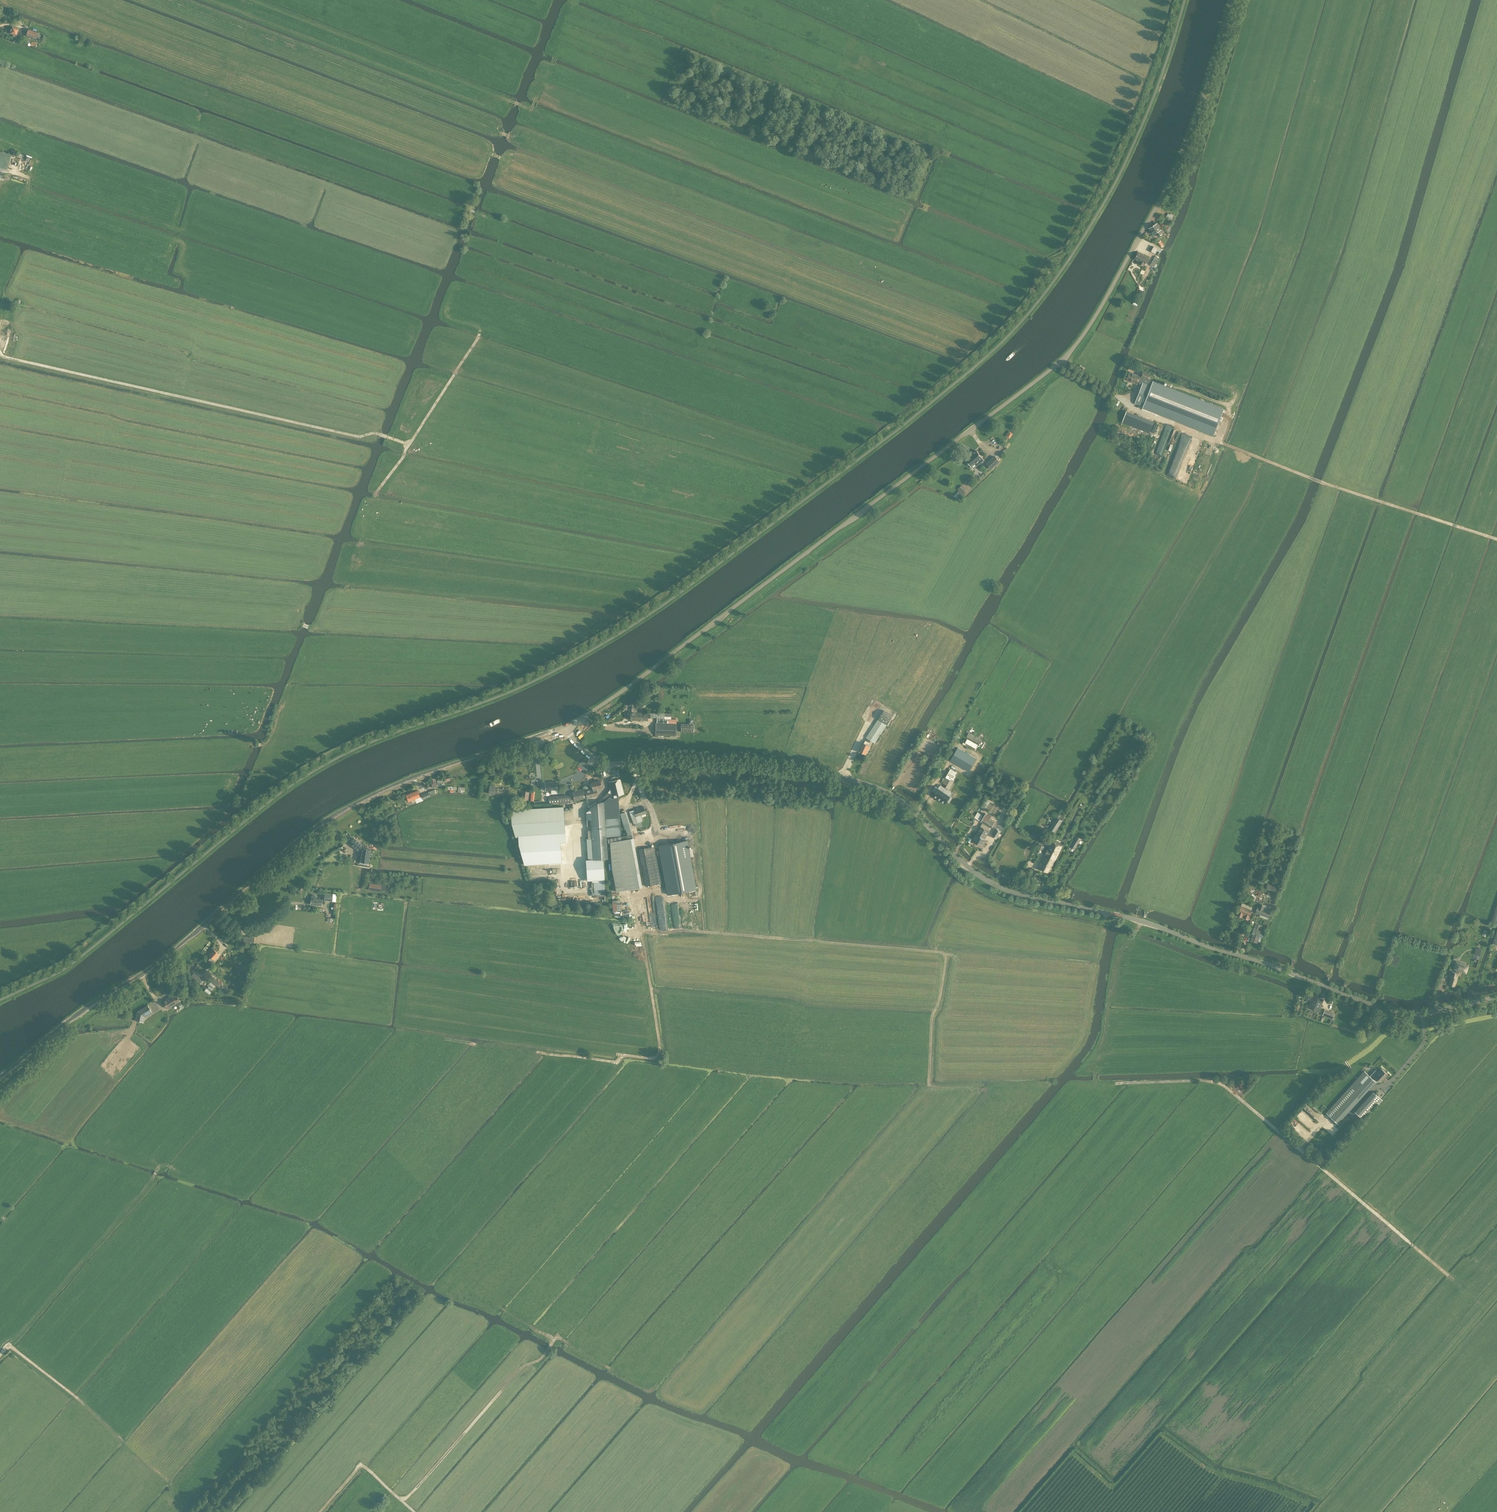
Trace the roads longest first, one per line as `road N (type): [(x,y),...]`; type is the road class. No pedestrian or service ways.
road 1 (unclassified): [(566,726),(1016,397),(1081,340),(1170,181),(1231,0)]
road 2 (unclassified): [(1496,997),(1431,1012),(1381,1008),(1148,923),(1005,890),(971,869),(907,805),(869,784),(697,760),(607,764),(566,726)]
road 3 (unclassified): [(0,1079),(88,1005),(164,960),(318,826),(412,779),(566,726)]
road 4 (track): [(1060,363),(1135,408),(1219,441),(1235,399),(1201,375),(1256,227),(1460,280)]
road 5 (track): [(543,1050),(621,1059),(661,1048),(626,807),(636,762)]
road 6 (track): [(1452,1274),(1221,1080),(1121,1080)]
road 7 (track): [(379,433),(357,439),(0,361)]
road 8 (track): [(406,1499),(526,1363),(557,1340)]
road 9 (track): [(1301,1146),(1327,1117),(1339,1127),(1379,1083),(1390,1084),(1428,1041),(1425,1012)]
road 10 (track): [(371,500),(482,331)]
road 11 (track): [(0,1355),(11,1343),(130,1443)]
road 12 (track): [(1496,535),(1334,482)]
road 13 (track): [(420,1511),(362,1463),(320,1511)]
road 14 (track): [(644,926),(772,933)]

